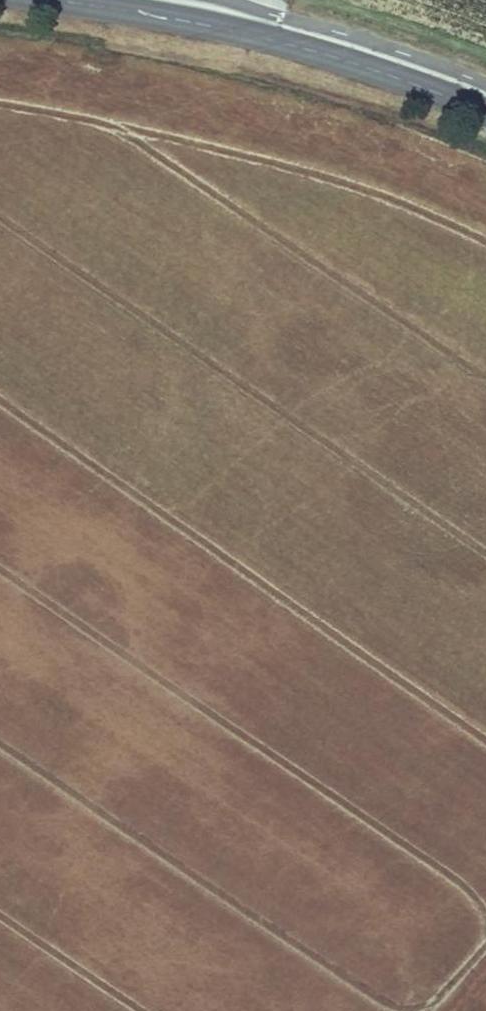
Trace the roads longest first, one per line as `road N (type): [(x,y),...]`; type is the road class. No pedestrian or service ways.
road 1 (tertiary): [(485,126),(418,96),(254,49),(16,0)]

